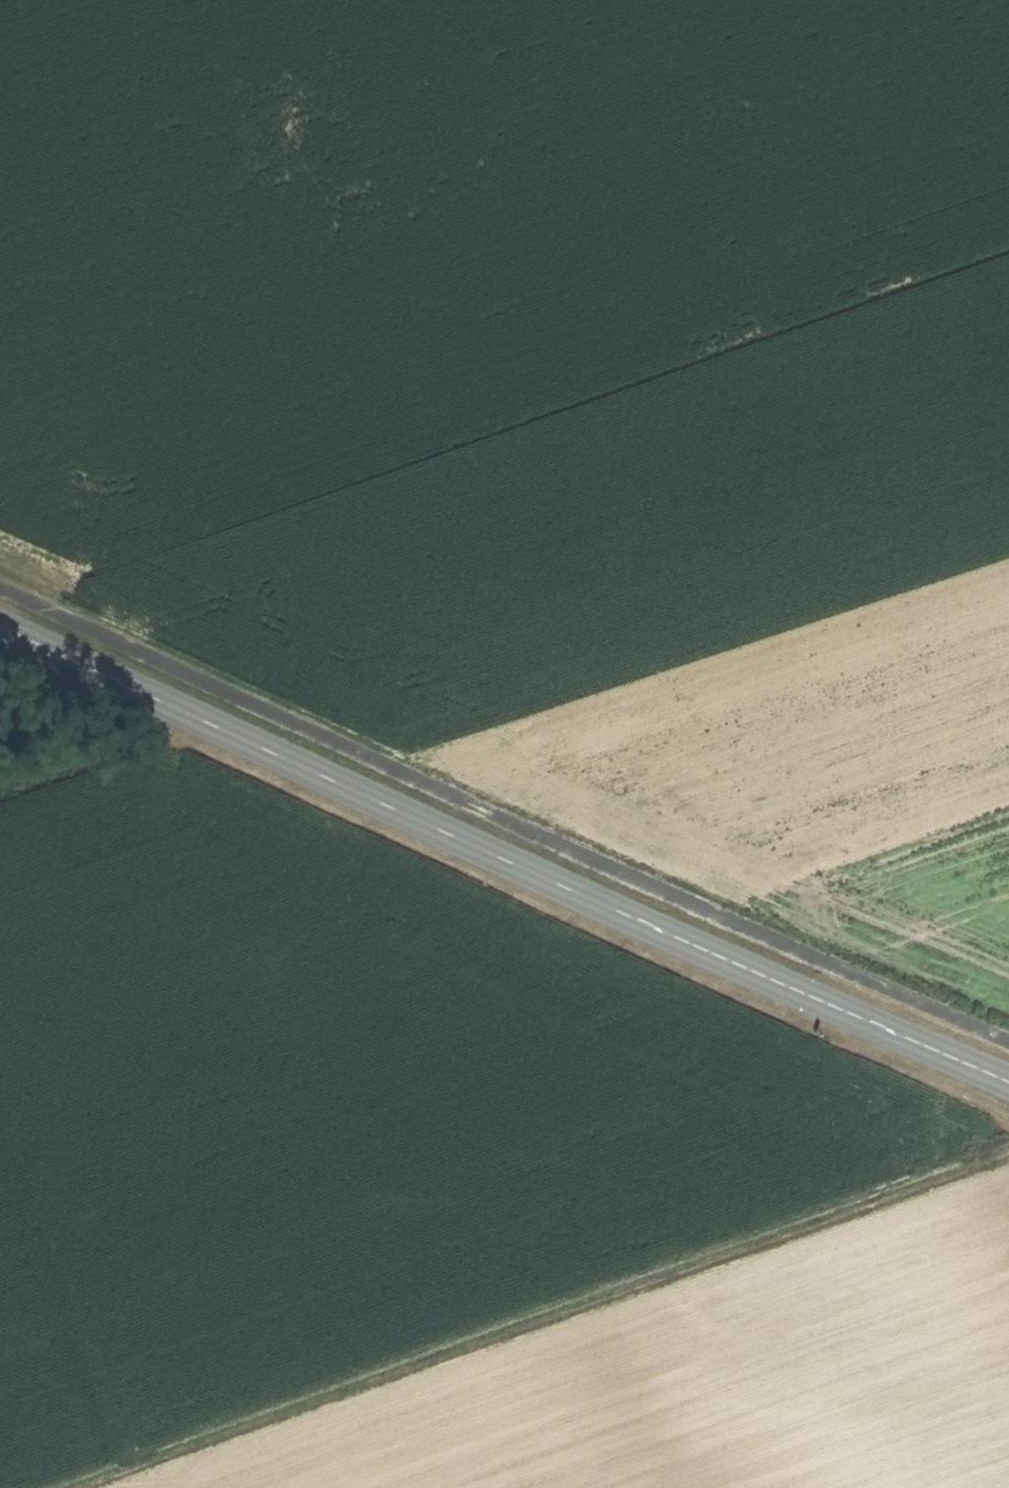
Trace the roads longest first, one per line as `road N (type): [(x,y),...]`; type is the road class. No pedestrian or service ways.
road 1 (secondary): [(0,626),(1008,1078)]
road 2 (track): [(96,1487),(1008,1153)]

